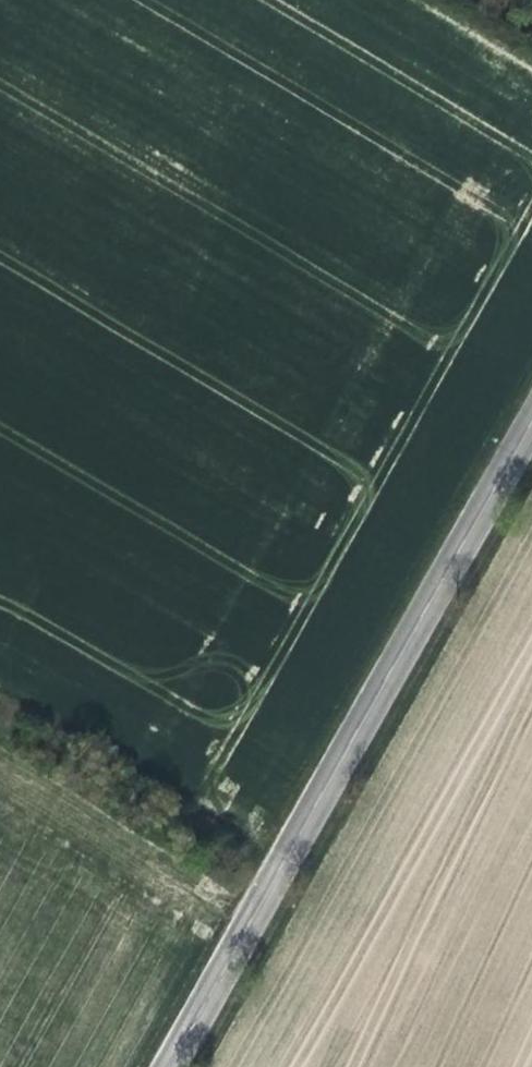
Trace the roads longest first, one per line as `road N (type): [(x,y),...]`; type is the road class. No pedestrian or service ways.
road 1 (secondary): [(168,1066),(531,425)]

